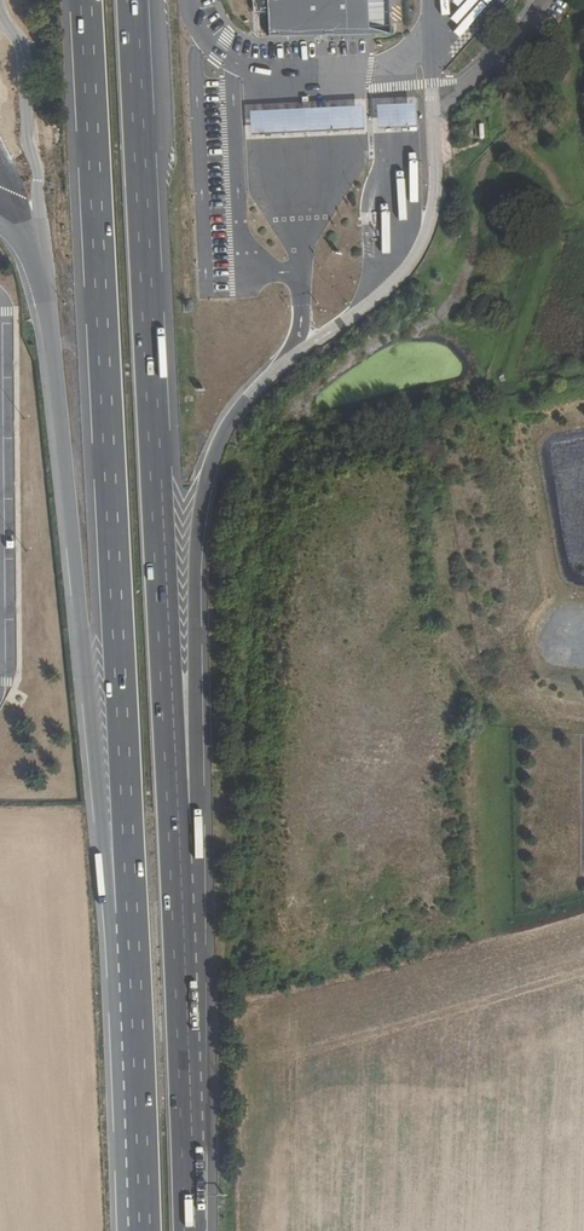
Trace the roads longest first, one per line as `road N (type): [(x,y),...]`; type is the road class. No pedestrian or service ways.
road 1 (motorway): [(78,0),(132,924)]
road 2 (motorway): [(178,830),(132,0)]
road 3 (motorway): [(41,262),(107,884),(132,924)]
road 4 (track): [(297,409),(370,343),(449,305),(476,244),(485,160),(496,146),(544,131),(562,114),(565,54),(560,39),(531,23)]
road 5 (motorway): [(188,1230),(178,830)]
road 6 (motorway): [(178,830),(198,789),(194,556),(212,462)]
road 7 (motorway): [(132,924),(141,1230)]

